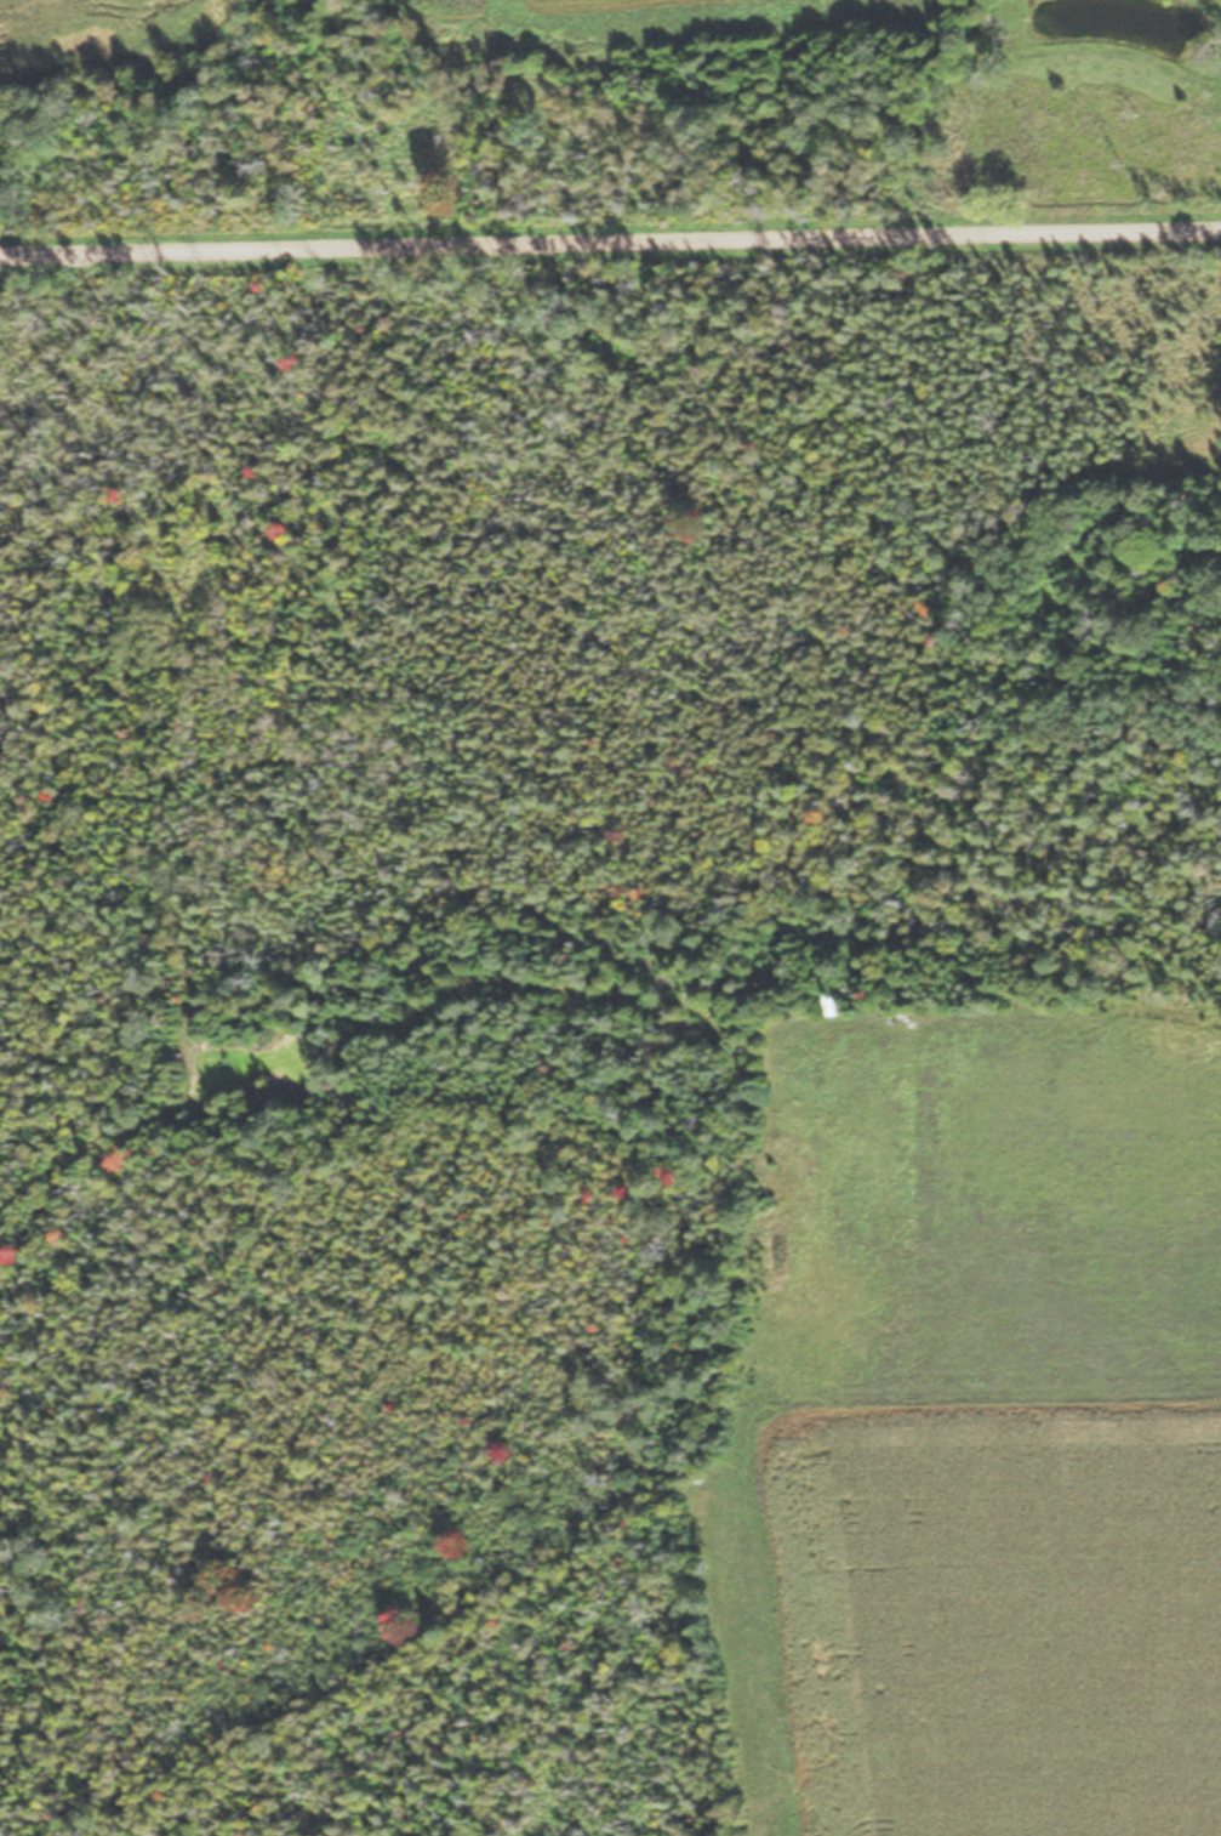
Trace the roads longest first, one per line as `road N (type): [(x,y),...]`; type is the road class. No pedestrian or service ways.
road 1 (residential): [(0,253),(1220,229)]

